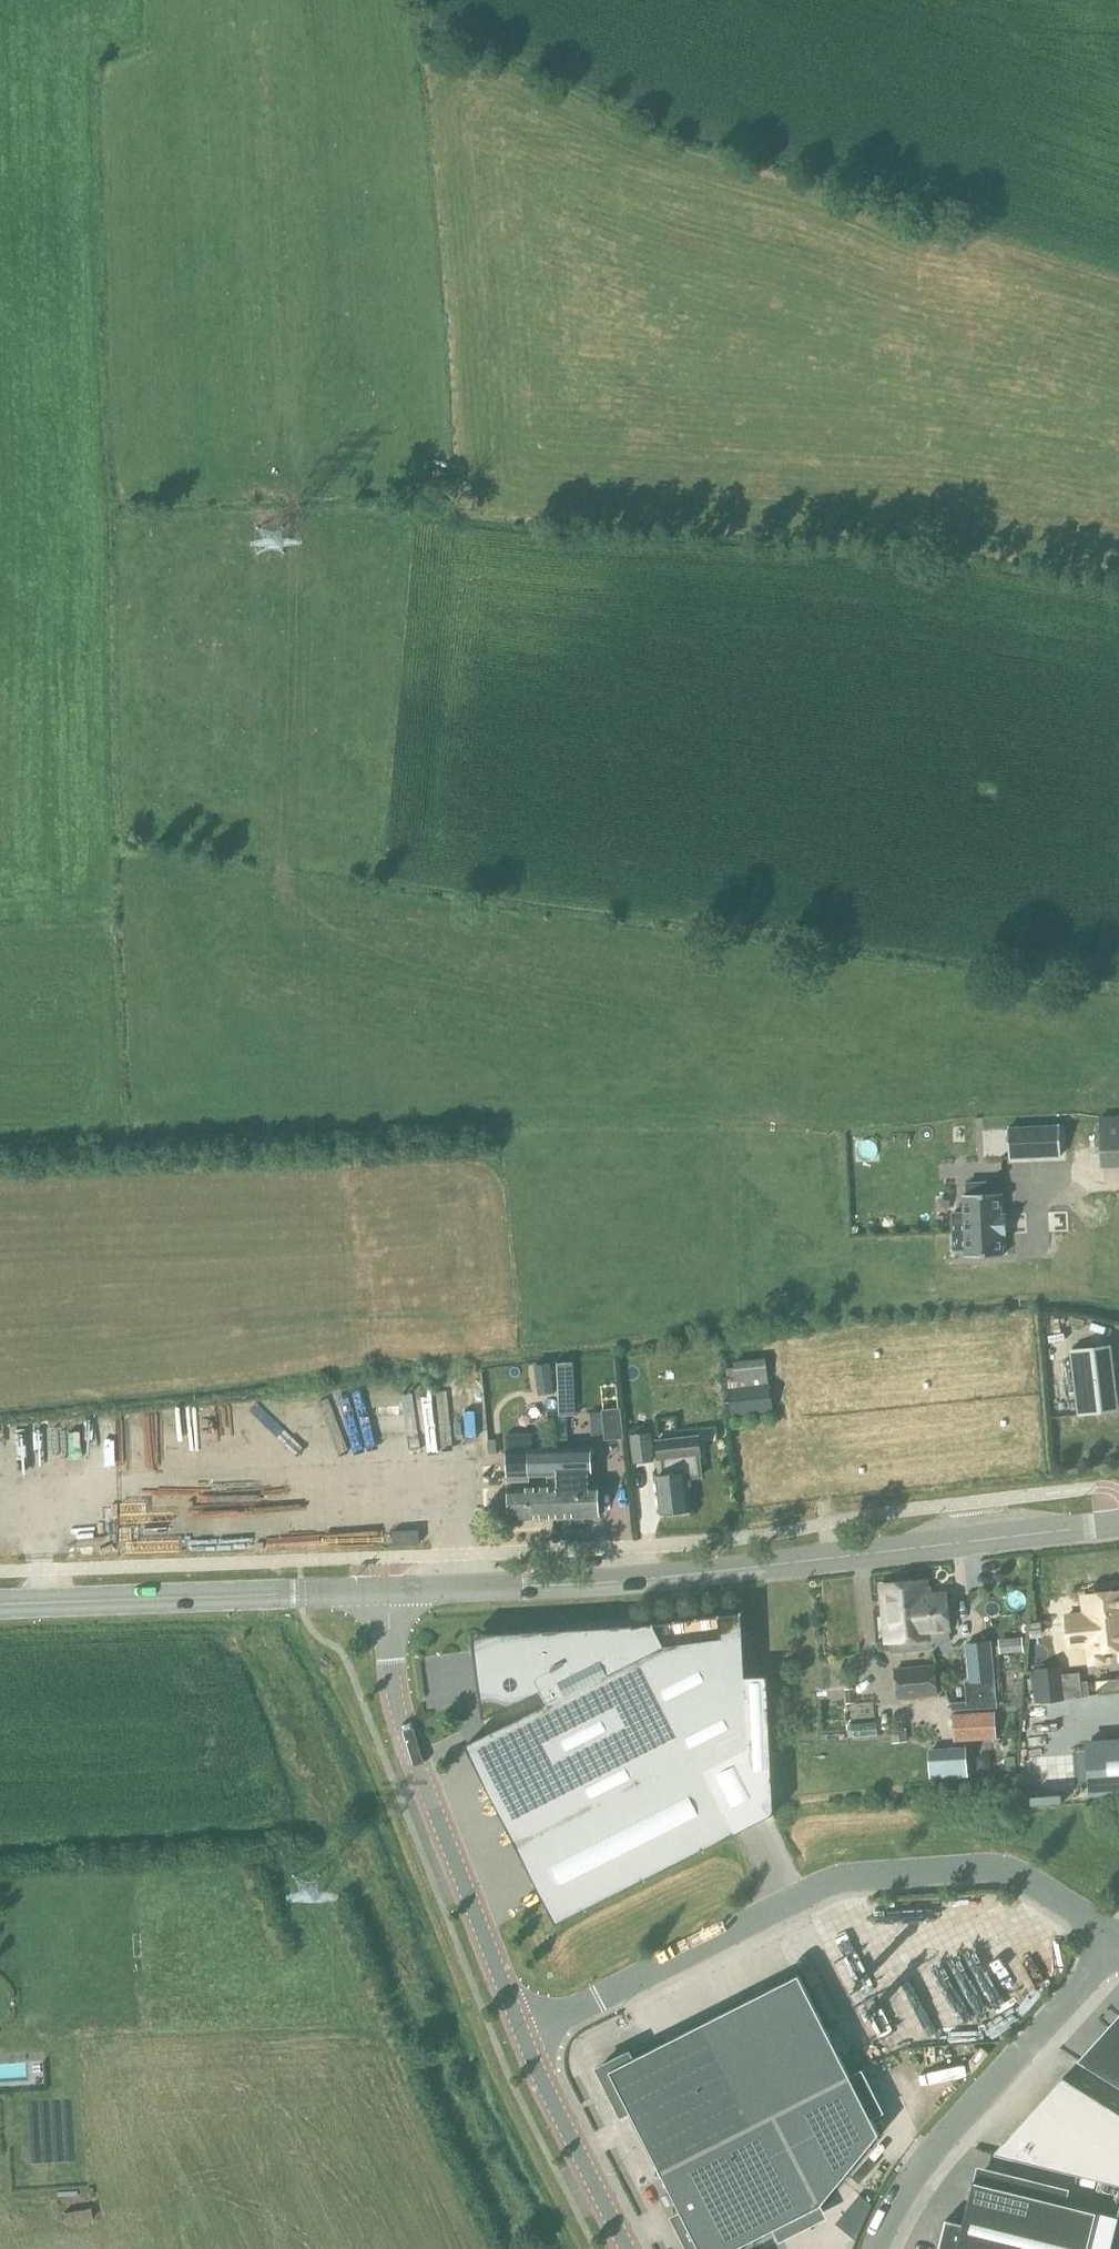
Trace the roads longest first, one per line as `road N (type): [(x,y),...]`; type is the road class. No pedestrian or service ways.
road 1 (secondary): [(388,1592),(756,1569),(1118,1524)]
road 2 (residential): [(1117,1936),(1003,1864),(913,1866),(836,1880),(521,2032)]
road 3 (tertiary): [(388,1592),(399,1714),(521,2032)]
road 4 (residential): [(871,2248),(915,2166),(1117,1936)]
road 5 (secondary): [(0,1604),(388,1592)]
road 6 (tertiary): [(521,2032),(627,2248)]

